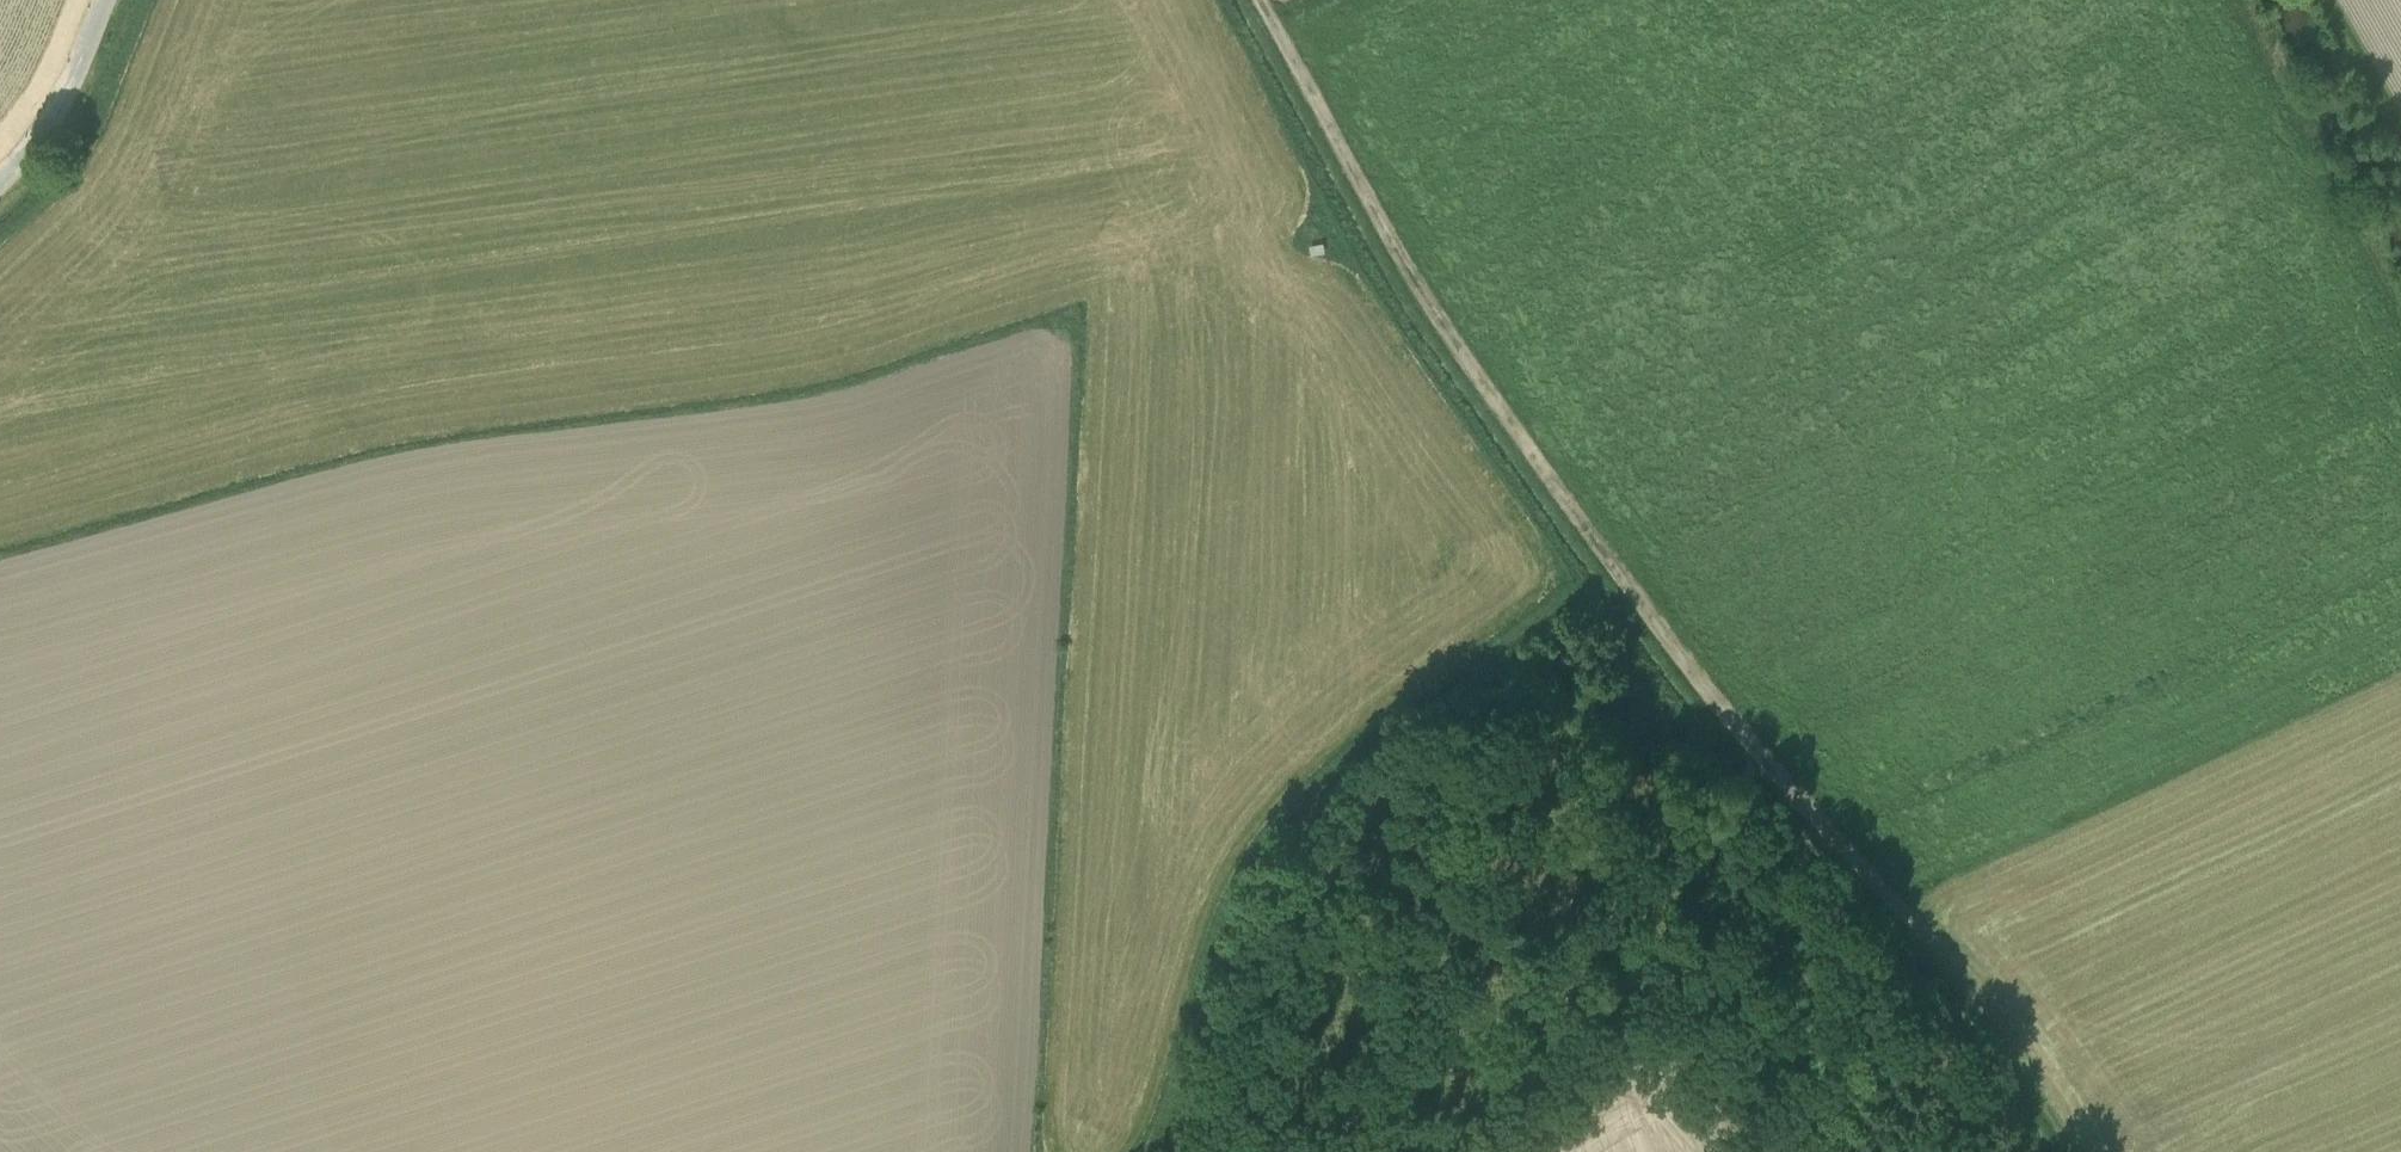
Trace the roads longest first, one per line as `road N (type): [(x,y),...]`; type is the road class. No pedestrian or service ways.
road 1 (track): [(1893,908),(1725,721),(1420,295),(1260,0)]
road 2 (tertiary): [(103,0),(57,112),(0,181)]

